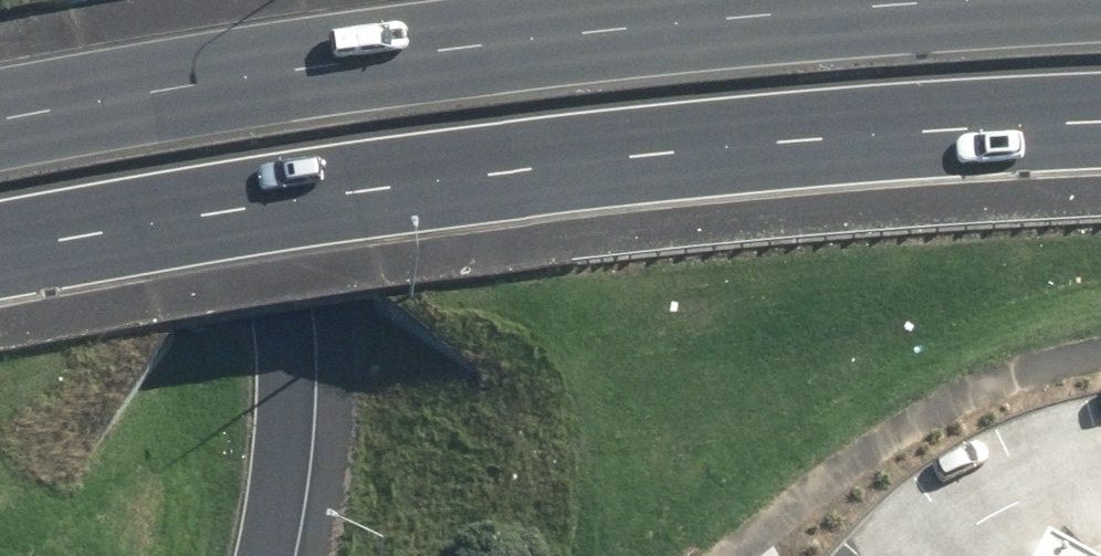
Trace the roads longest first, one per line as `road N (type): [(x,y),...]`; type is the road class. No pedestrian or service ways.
road 1 (primary): [(1100,123),(699,151),(355,192),(0,263)]
road 2 (primary): [(0,113),(320,57),(939,0)]
road 3 (motorway): [(217,0),(249,68),(277,167),(290,295),(287,462),(266,555)]

